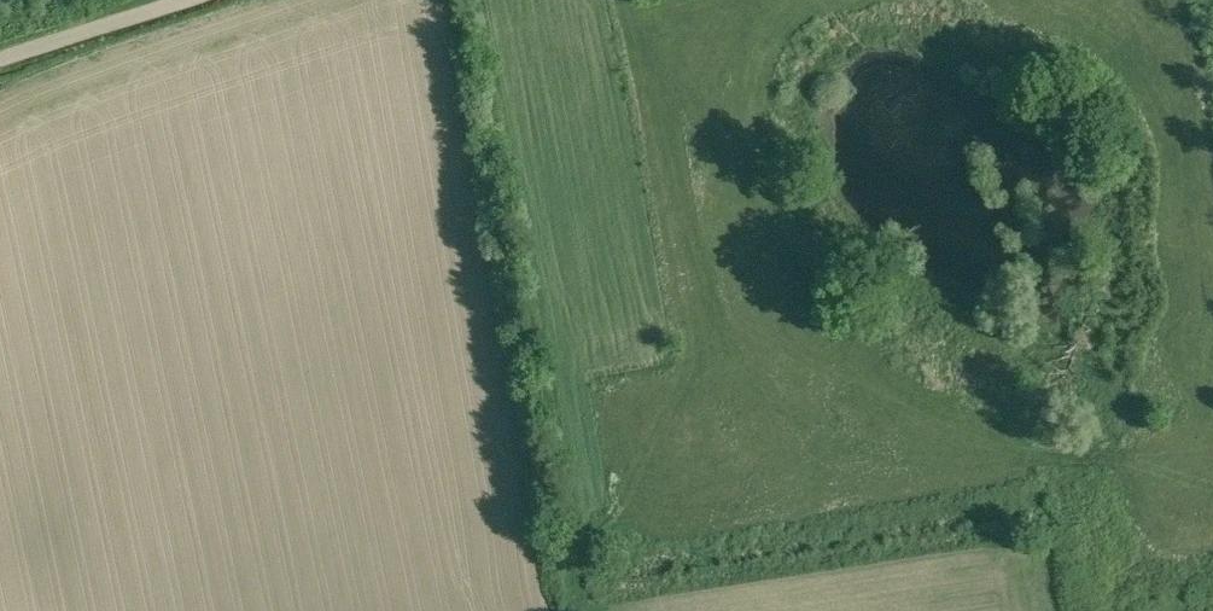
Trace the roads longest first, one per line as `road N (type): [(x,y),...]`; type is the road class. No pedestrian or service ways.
road 1 (unclassified): [(0,59),(181,0)]

